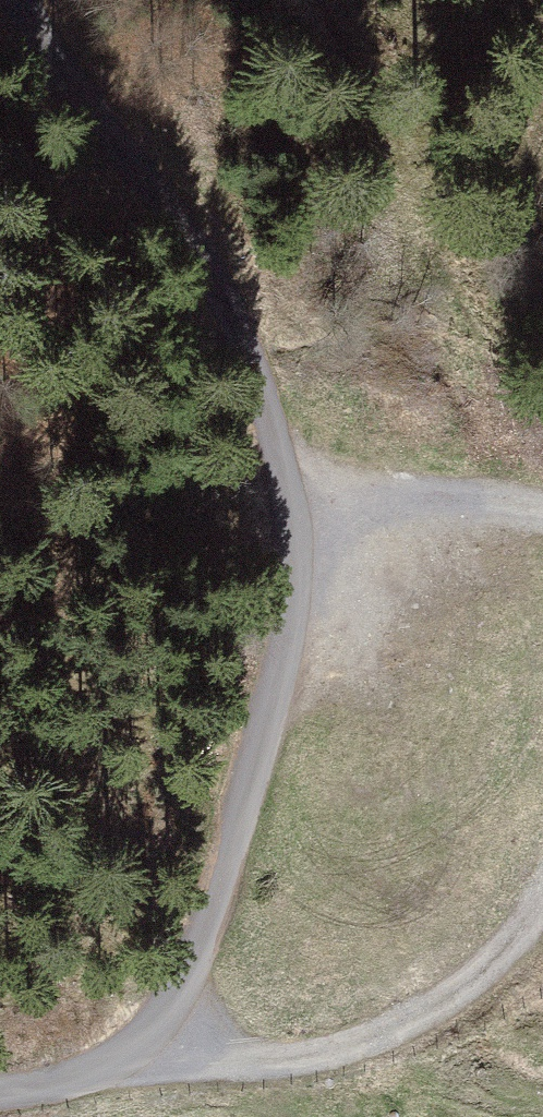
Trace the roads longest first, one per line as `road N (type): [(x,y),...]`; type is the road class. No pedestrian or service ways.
road 1 (track): [(0,1099),(88,1090),(190,1035),(250,818),(257,681),(290,499),(216,284),(13,0)]
road 2 (track): [(88,1090),(274,1071),(404,1037),(524,945),(542,915)]
road 3 (track): [(542,516),(290,499)]

